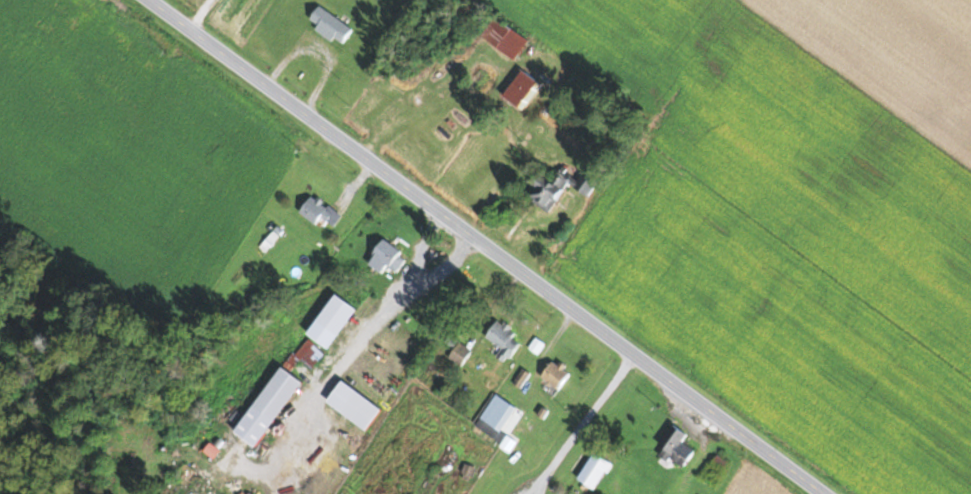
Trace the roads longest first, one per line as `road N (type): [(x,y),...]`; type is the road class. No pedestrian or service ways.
road 1 (secondary): [(815,493),(138,0)]

